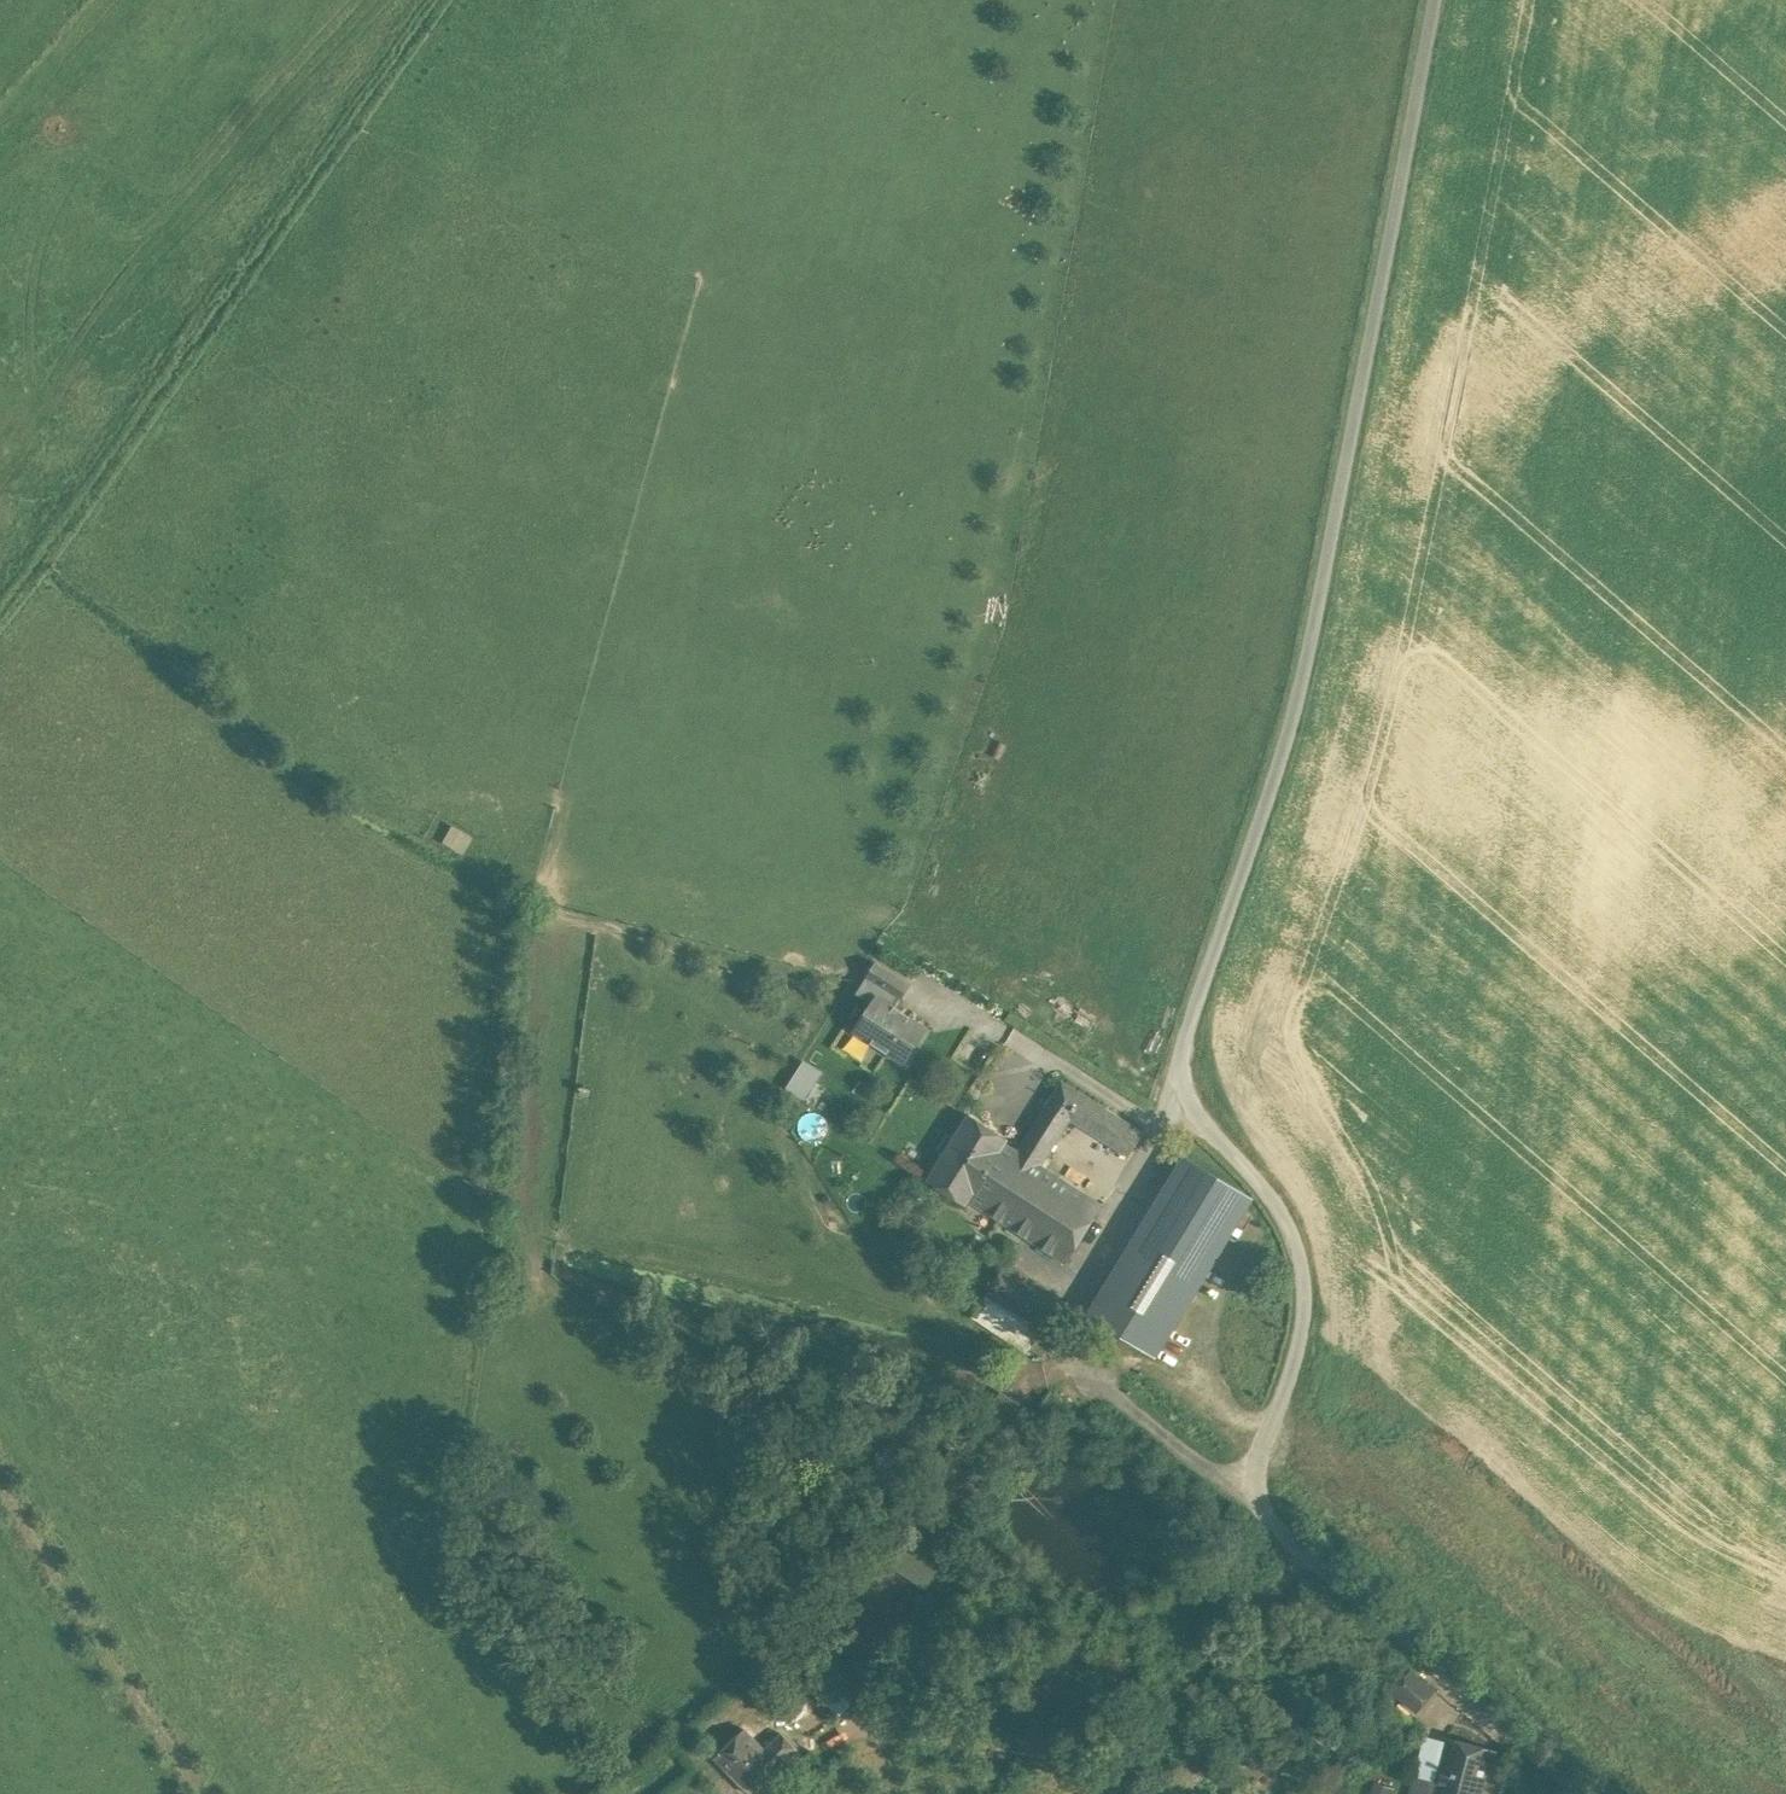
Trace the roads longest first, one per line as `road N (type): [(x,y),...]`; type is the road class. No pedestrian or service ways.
road 1 (unclassified): [(1574,1793),(1244,1503),(1310,1340),(1318,1298),(1310,1243),(1192,1100),(1185,1071),(1317,618),(1437,0)]
road 2 (track): [(0,1458),(215,1793)]

